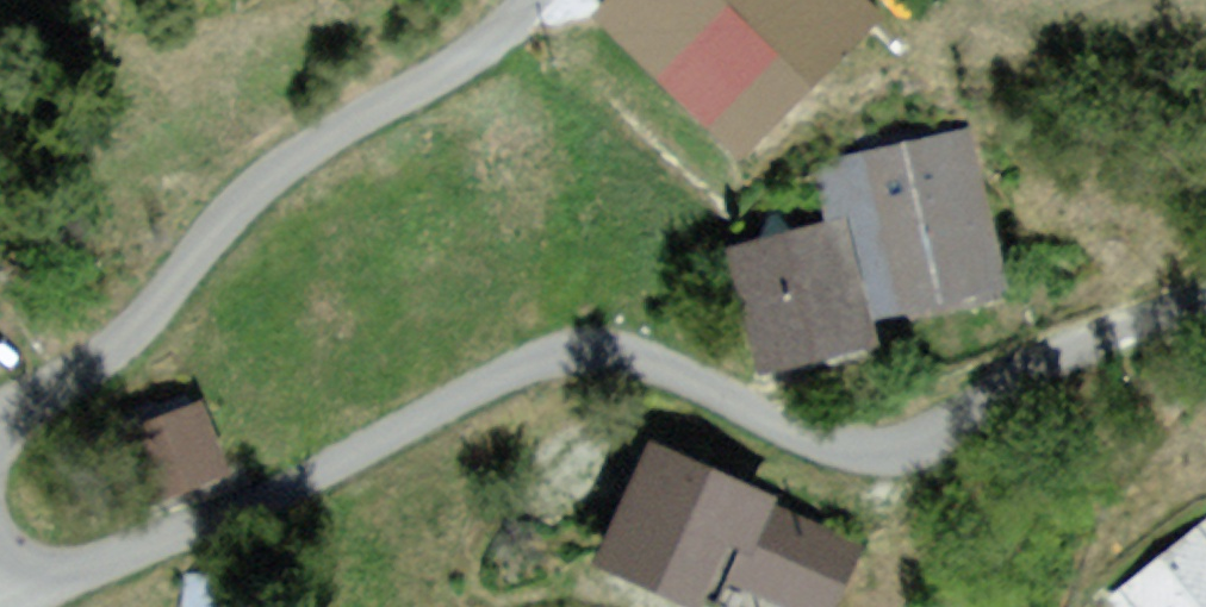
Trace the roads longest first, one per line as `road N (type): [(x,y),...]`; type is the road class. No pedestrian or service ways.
road 1 (residential): [(1205,298),(1034,369),(917,436),(876,447),(803,436),(654,362),(610,350),(566,353),(523,366),(231,518),(95,565),(40,564),(0,532)]
road 2 (residential): [(0,422),(122,344),(235,208),(278,171),(458,65),(535,0)]

